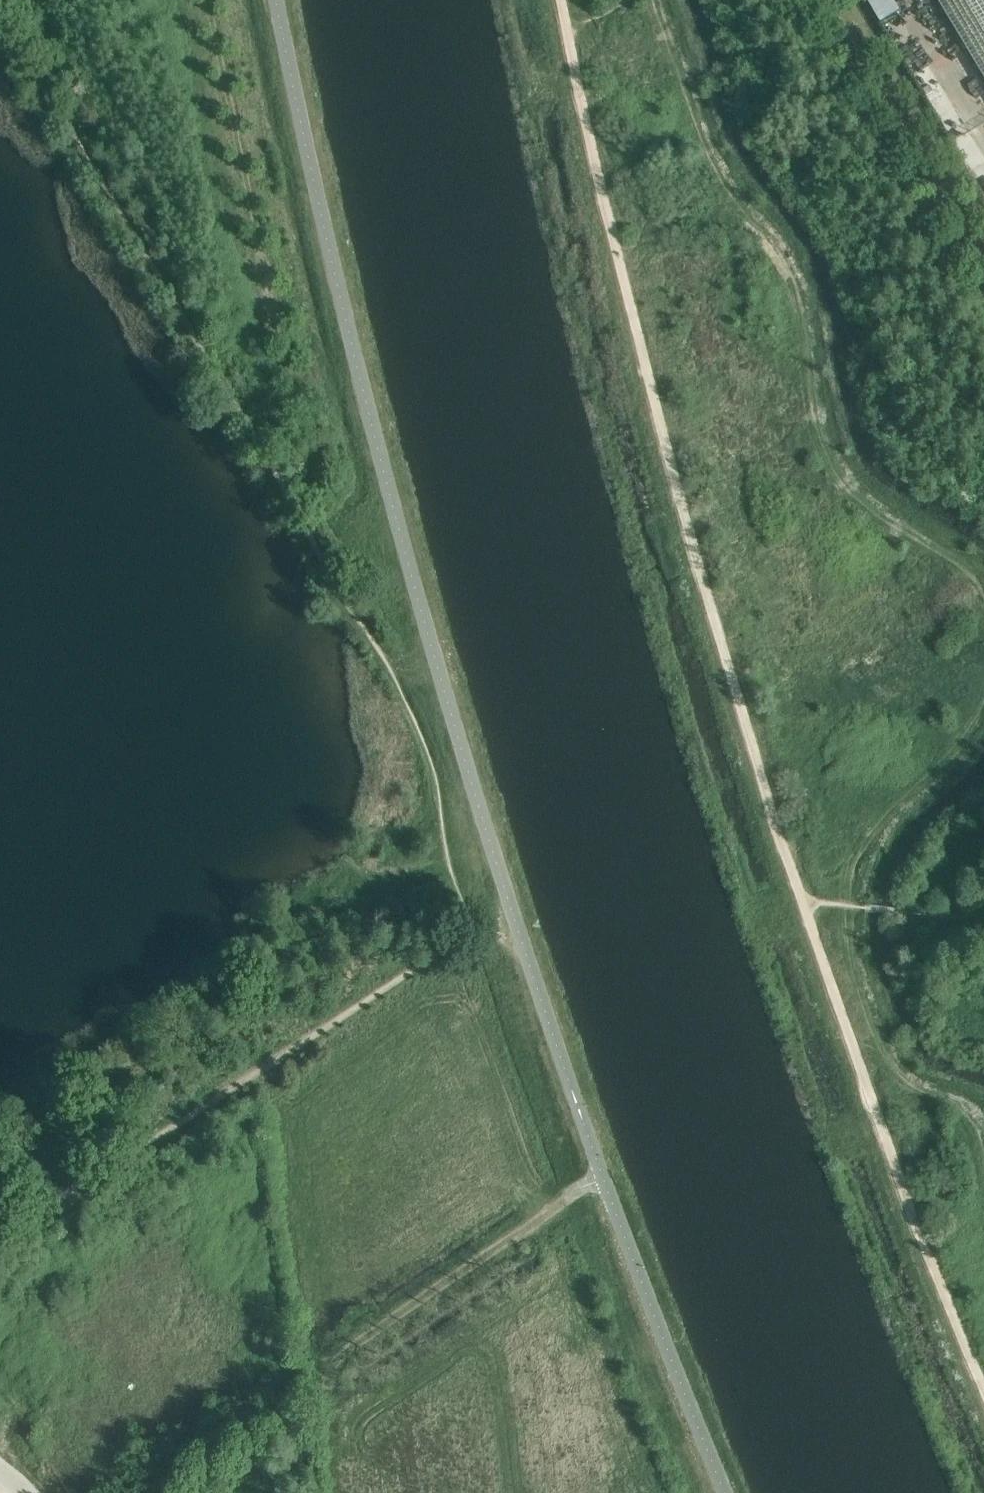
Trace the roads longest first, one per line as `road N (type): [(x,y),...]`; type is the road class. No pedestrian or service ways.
road 1 (residential): [(730,1492),(604,1181),(565,1202)]
road 2 (track): [(565,1202),(329,1344)]

